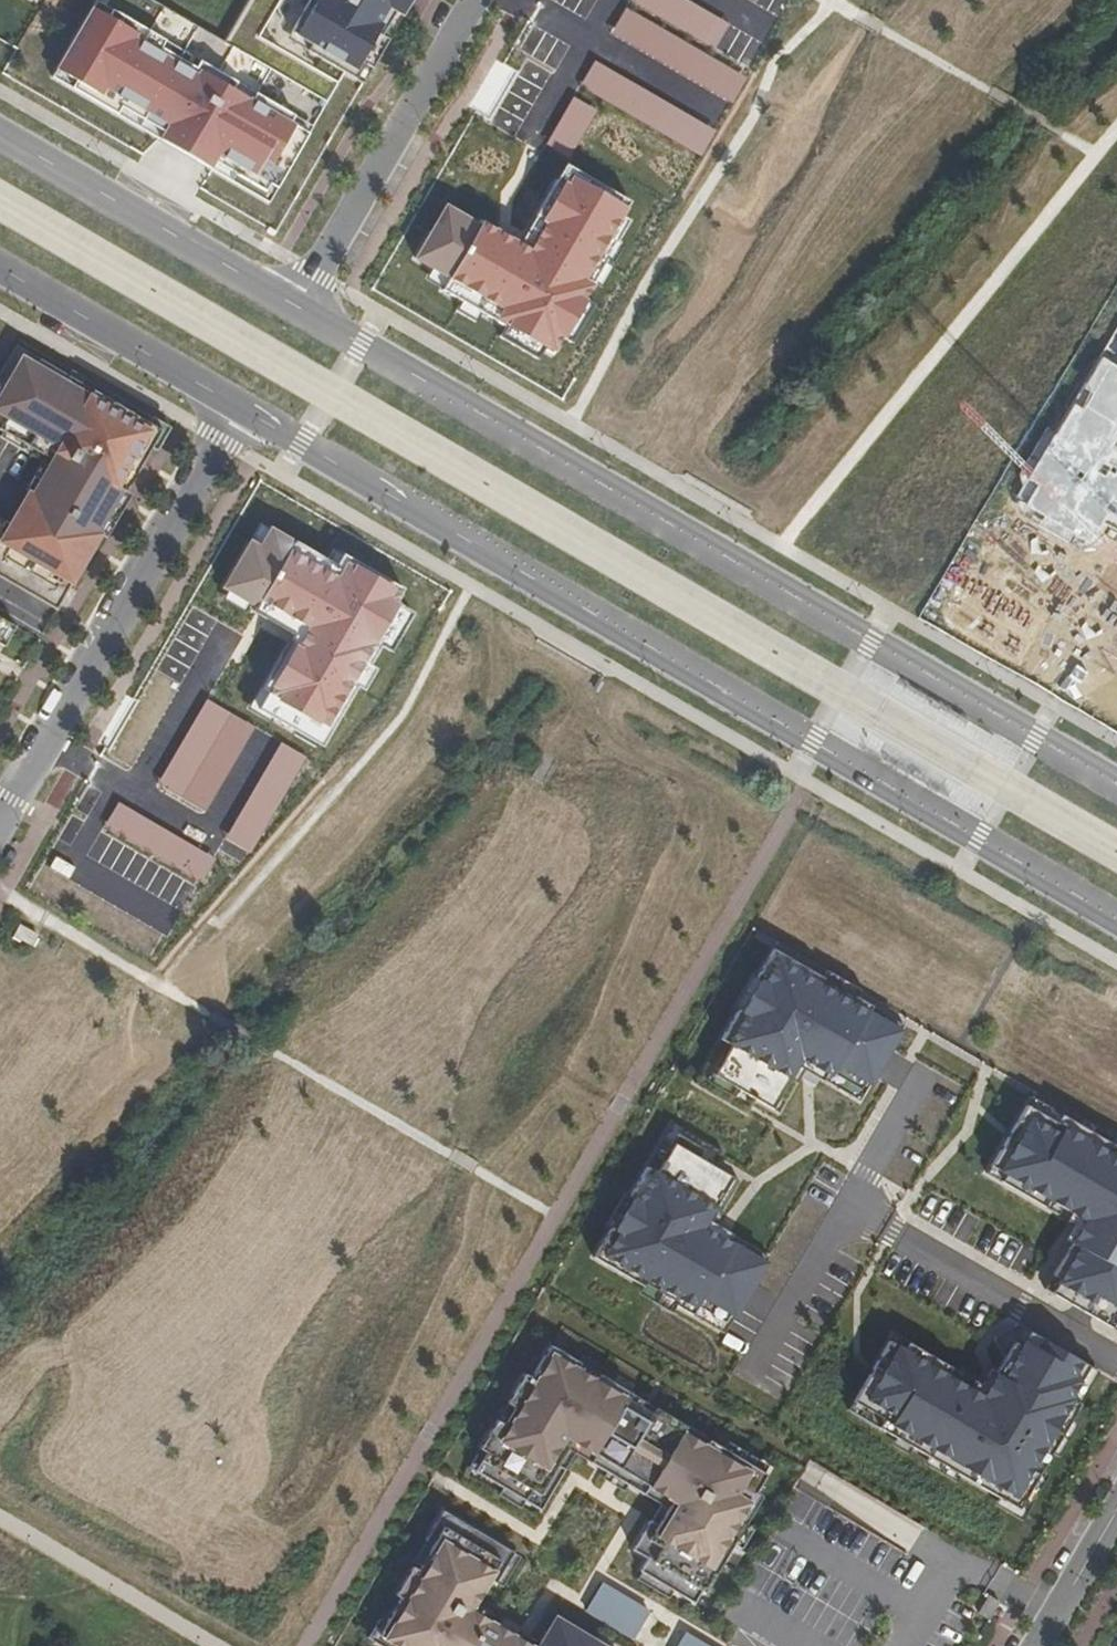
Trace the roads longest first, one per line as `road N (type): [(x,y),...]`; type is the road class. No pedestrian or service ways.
road 1 (unclassified): [(238,408),(1116,920)]
road 2 (unclassified): [(1116,787),(294,309)]
road 3 (residential): [(0,811),(238,408)]
road 4 (residential): [(294,309),(475,0)]
road 5 (unclassified): [(294,309),(0,137)]
road 6 (unclassified): [(0,268),(238,408)]
road 7 (unclassified): [(0,1521),(206,1645)]
road 8 (residential): [(1038,1645),(1116,1510)]

